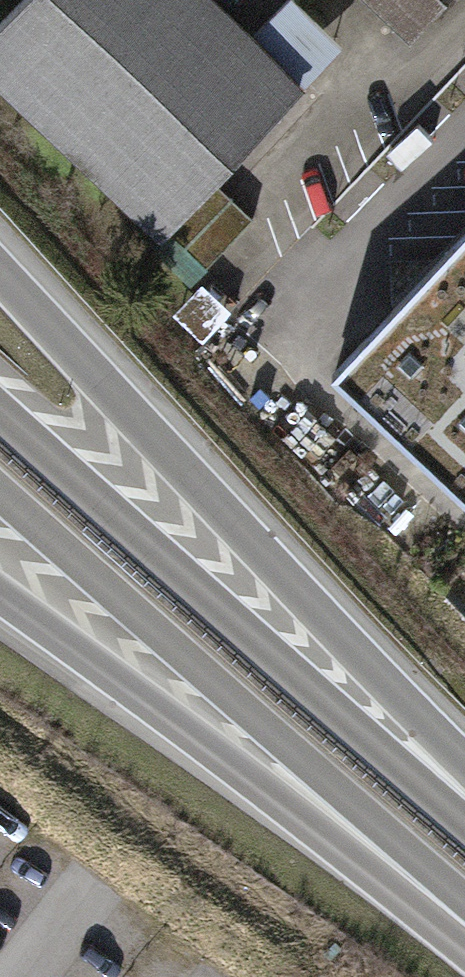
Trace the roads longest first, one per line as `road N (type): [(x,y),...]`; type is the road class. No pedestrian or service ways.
road 1 (trunk): [(464,773),(0,274)]
road 2 (trunk): [(0,493),(464,922)]
road 3 (trunk): [(464,805),(192,583),(0,411)]
road 4 (trunk): [(0,595),(464,929)]

